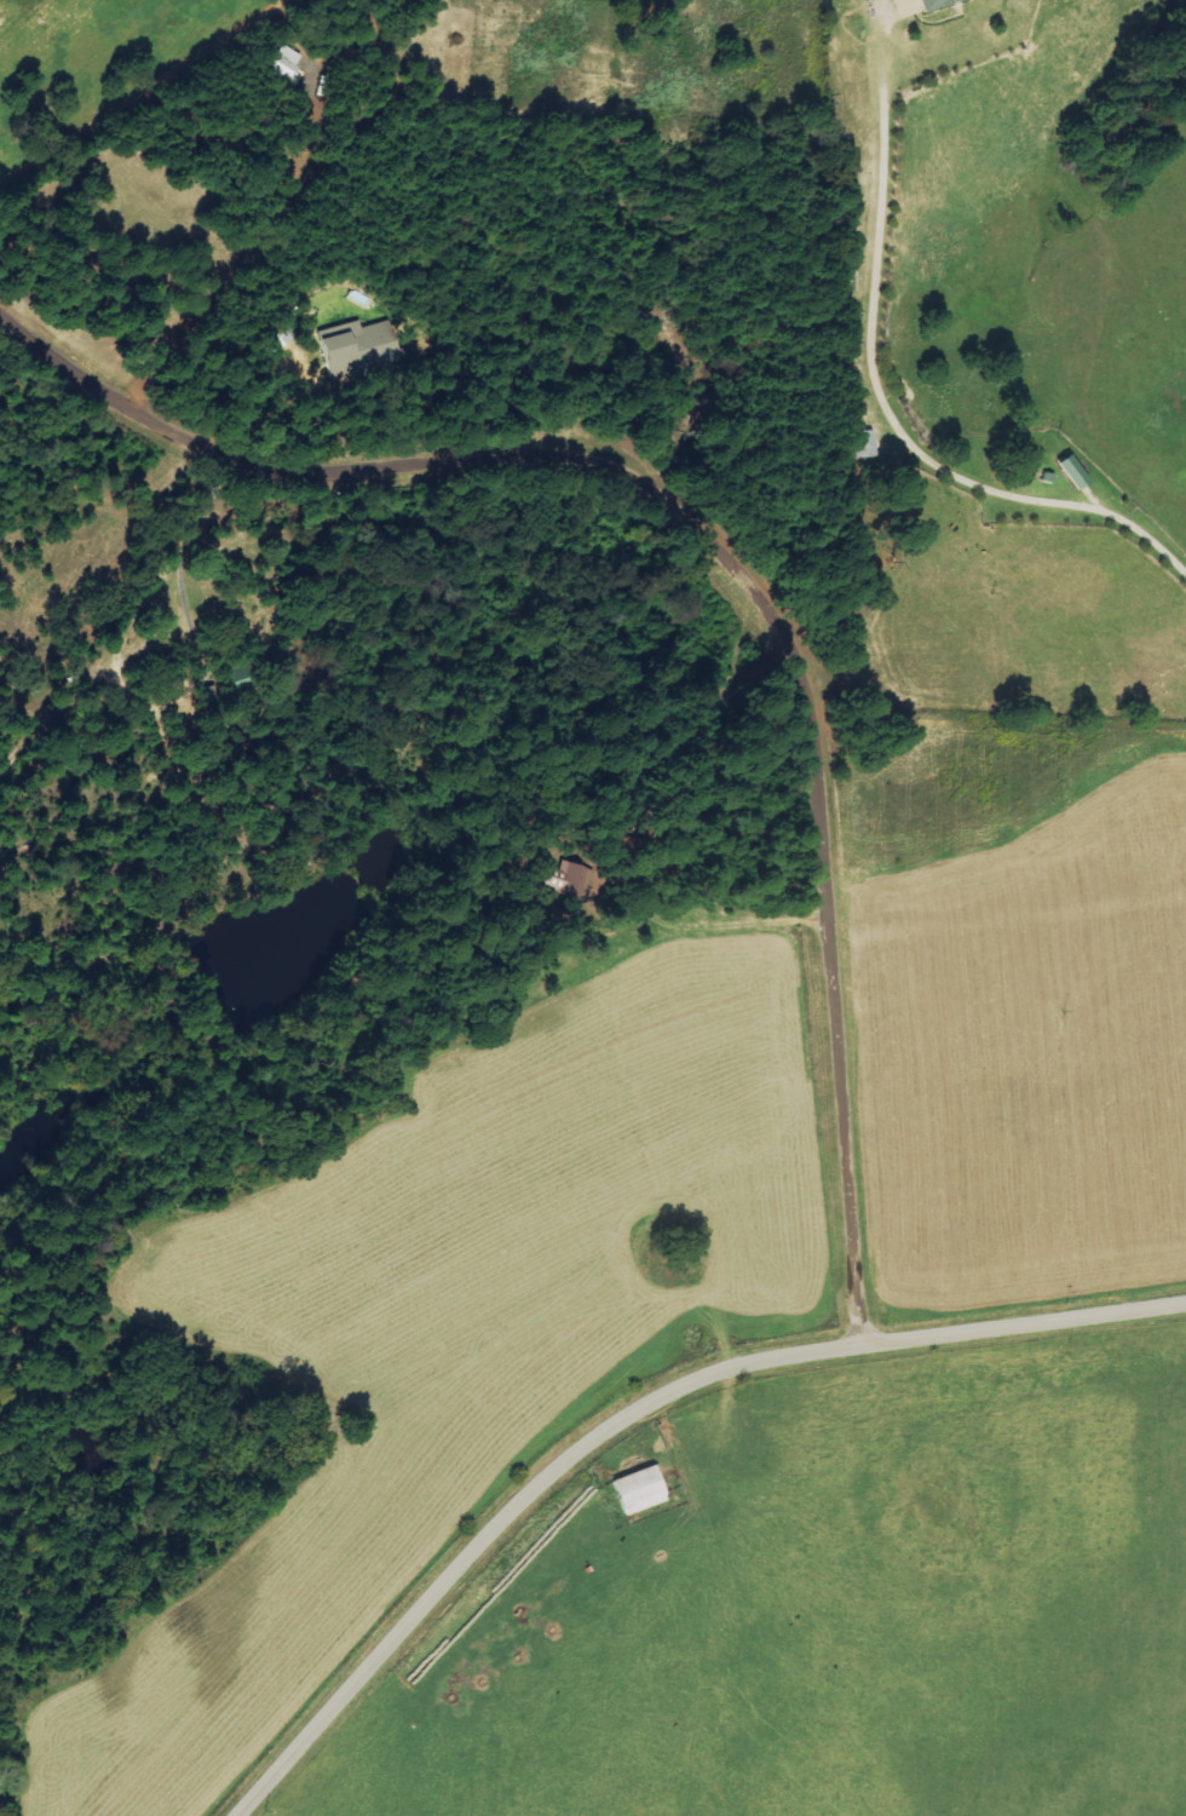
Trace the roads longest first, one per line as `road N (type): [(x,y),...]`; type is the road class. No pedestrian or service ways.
road 1 (residential): [(870,1347),(824,723),(802,654),(762,594),(652,484),(612,462),(537,452),(332,472),(251,461),(144,413),(0,311)]
road 2 (residential): [(1185,1308),(777,1362),(658,1403),(581,1455),(507,1527),(247,1815)]

